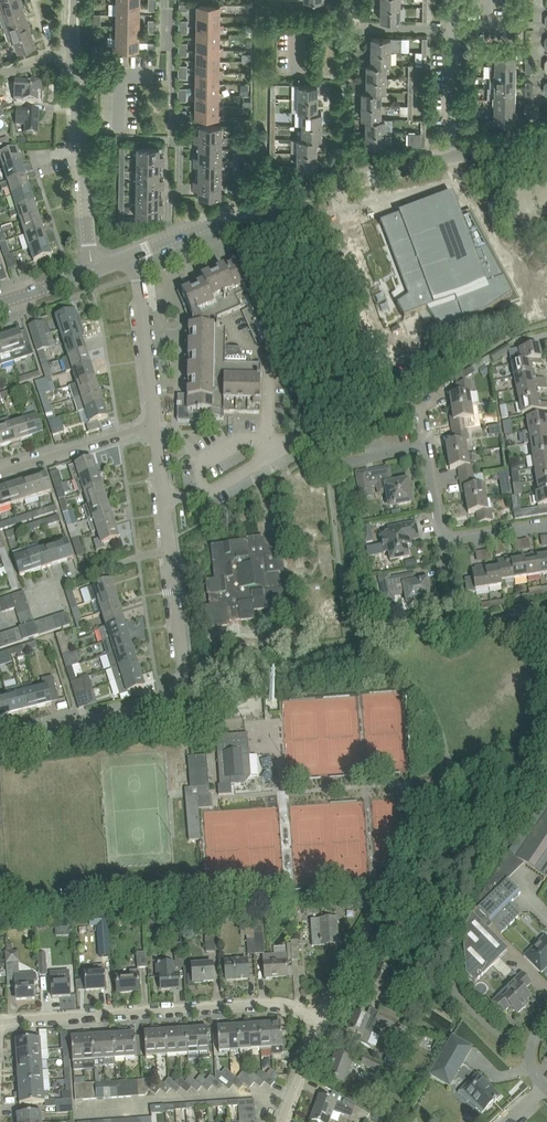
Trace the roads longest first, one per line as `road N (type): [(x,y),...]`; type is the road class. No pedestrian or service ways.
road 1 (residential): [(135,255),(219,219),(452,155)]
road 2 (residential): [(0,741),(175,691),(182,655),(170,547)]
road 3 (residential): [(319,1020),(269,1005),(0,1023)]
road 4 (residential): [(160,463),(267,438),(308,440),(345,462),(426,445)]
road 5 (residential): [(93,271),(74,50)]
road 6 (residential): [(155,425),(135,255)]
road 7 (residential): [(0,472),(155,425)]
road 8 (residential): [(33,592),(170,547)]
road 9 (residential): [(452,155),(454,26)]
road 10 (residential): [(330,36),(454,26)]

